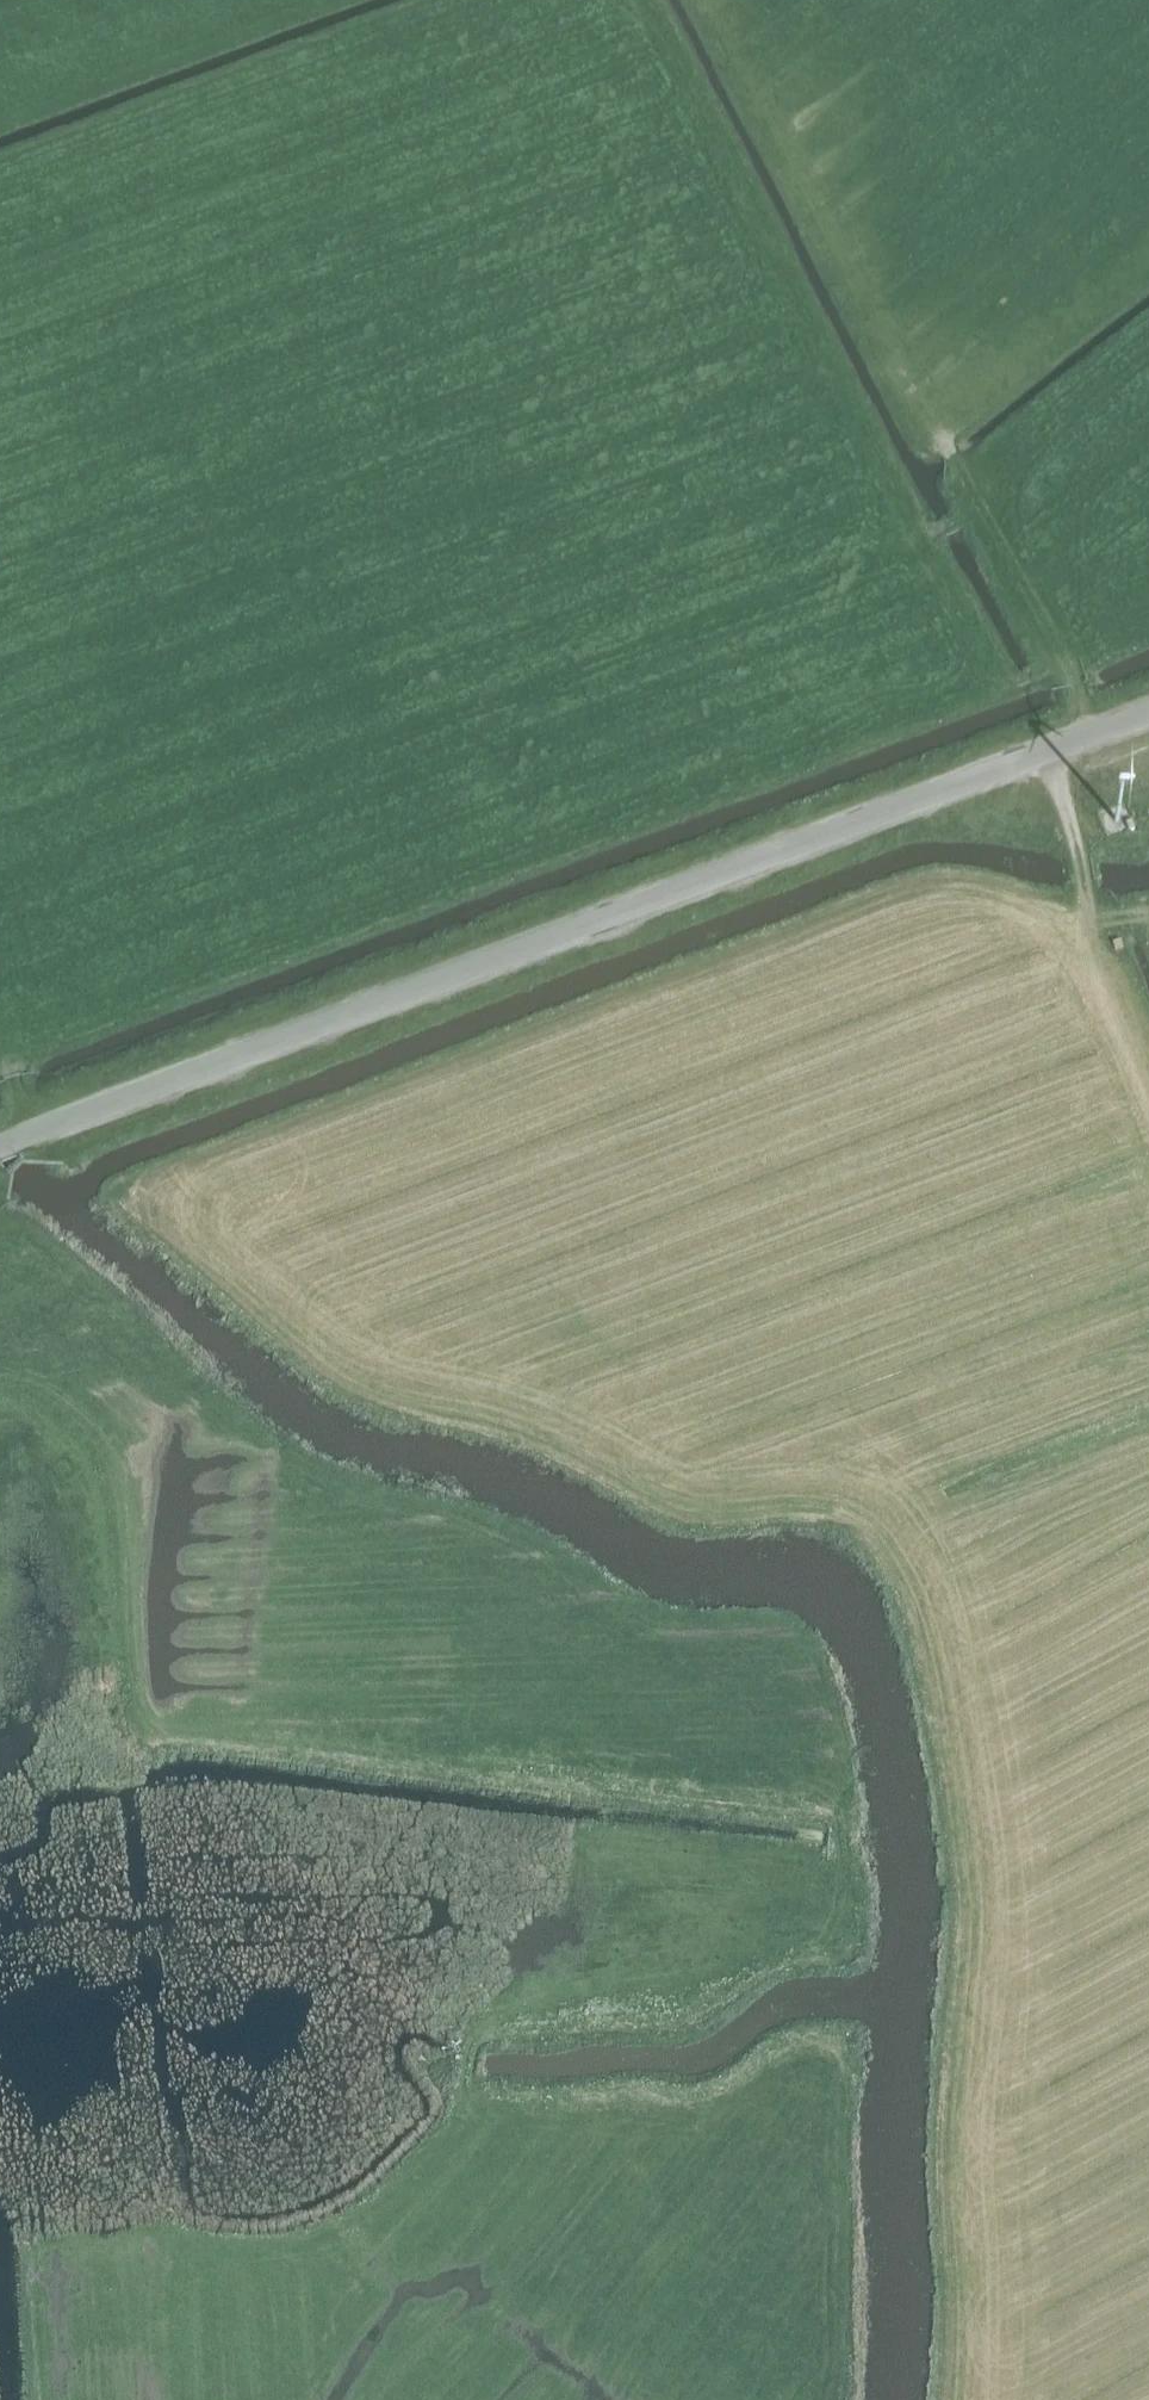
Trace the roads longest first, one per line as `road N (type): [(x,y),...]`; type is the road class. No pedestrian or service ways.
road 1 (secondary): [(0,1144),(1148,712)]
road 2 (track): [(1045,751),(1148,1064)]

